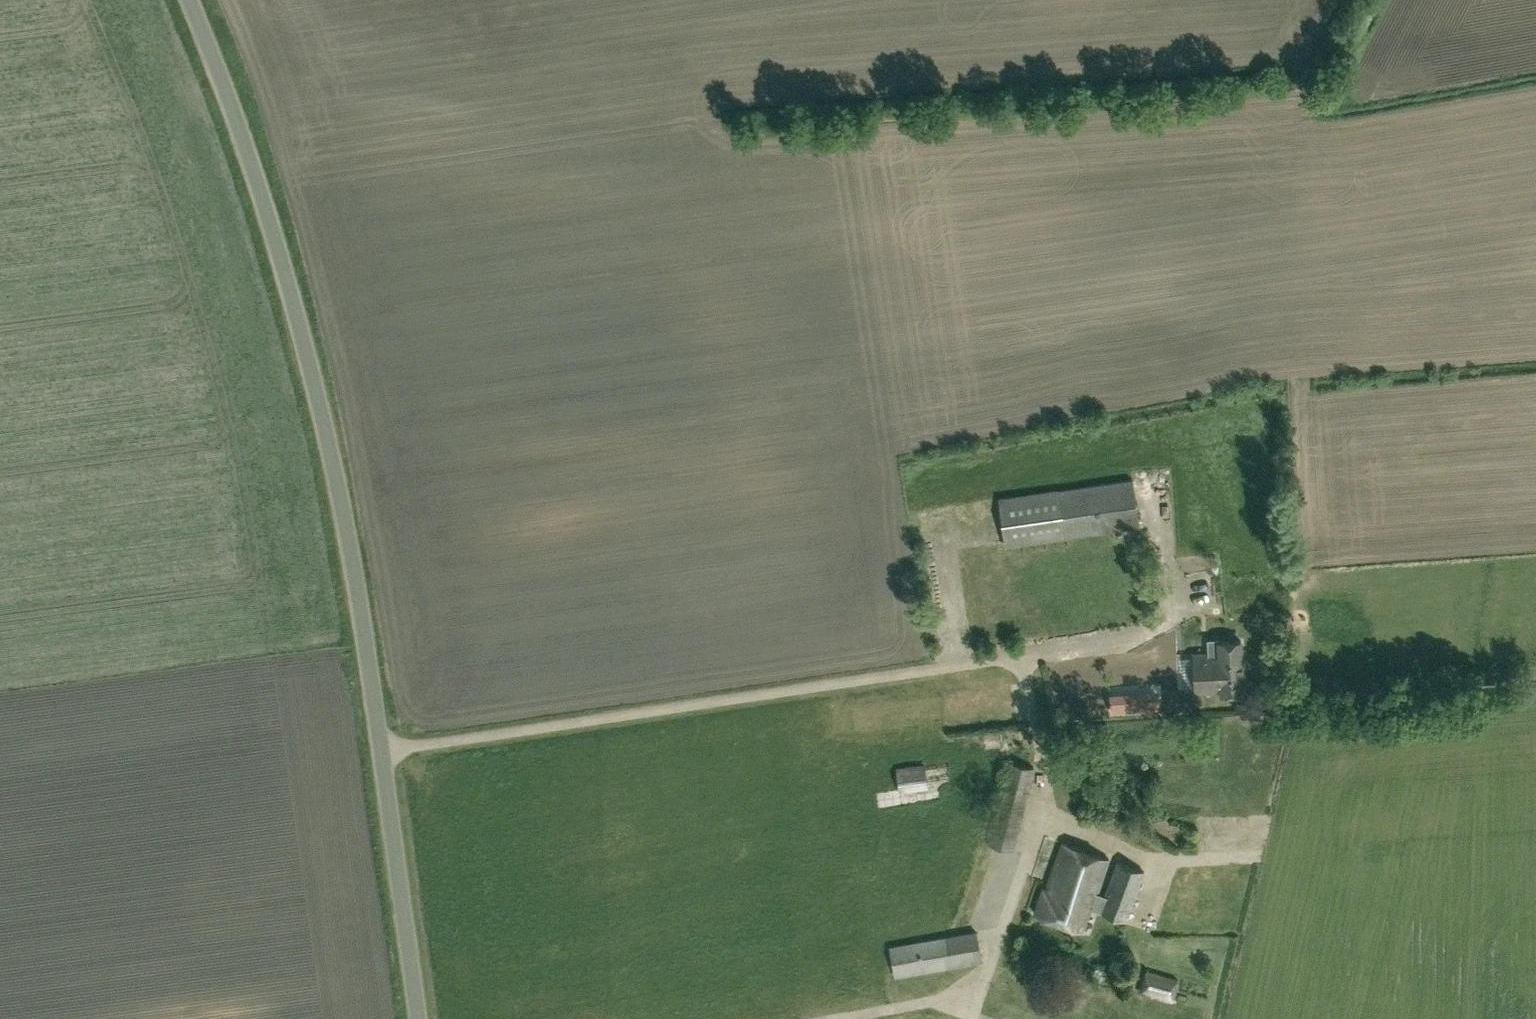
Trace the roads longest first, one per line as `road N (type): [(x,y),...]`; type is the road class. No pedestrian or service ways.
road 1 (unclassified): [(418,1018),(335,472),(260,175),(187,0)]

